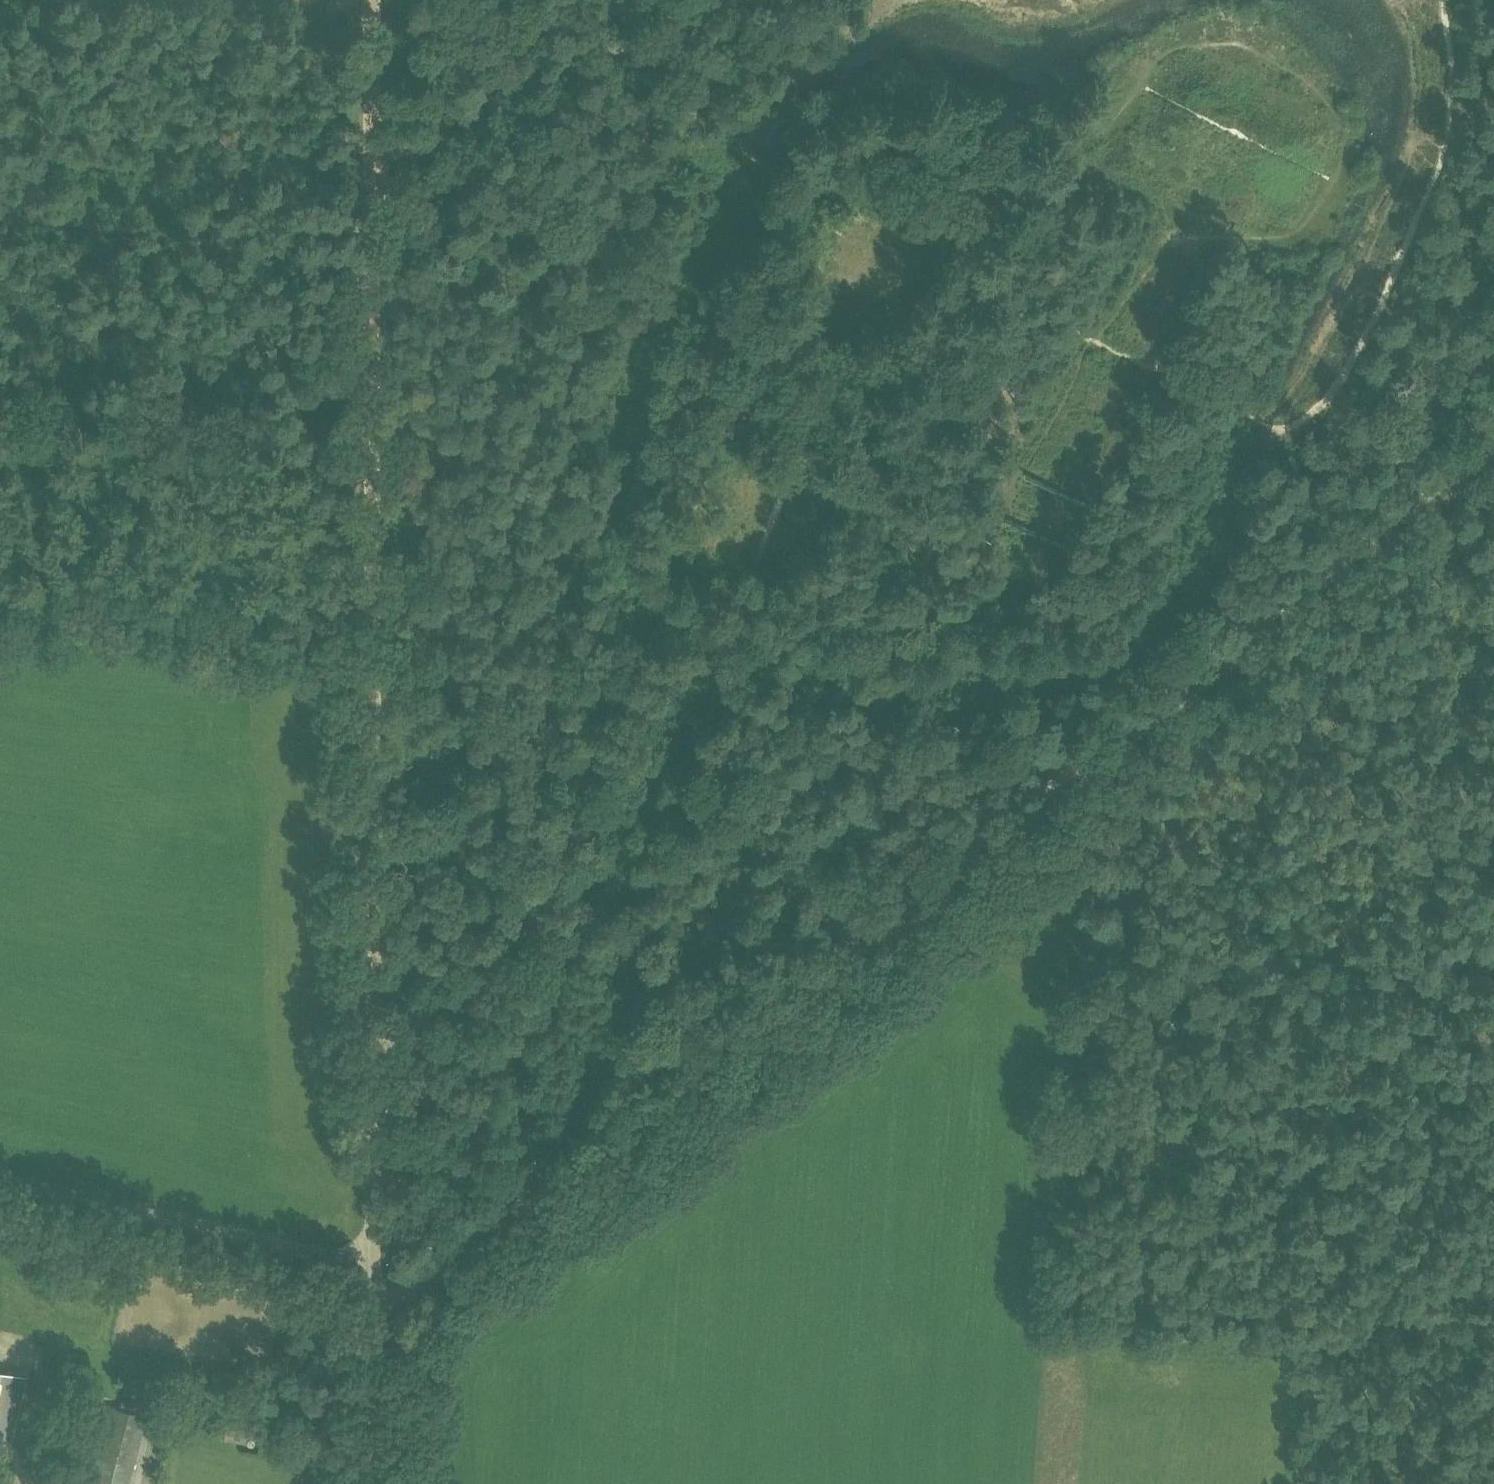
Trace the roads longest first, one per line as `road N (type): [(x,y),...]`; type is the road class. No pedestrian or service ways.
road 1 (track): [(621,1127),(1311,584)]
road 2 (track): [(374,986),(373,156)]
road 3 (track): [(770,542),(742,624),(513,1047)]
road 4 (track): [(744,0),(653,42),(528,66),(413,151),(373,156)]
road 5 (unclassified): [(374,1267),(0,1178)]
road 6 (unclassified): [(374,1267),(374,986)]
road 7 (track): [(1311,584),(1493,443)]
road 8 (unclassified): [(377,1483),(374,1267)]
road 9 (track): [(376,1316),(535,1192)]
road 10 (track): [(1015,488),(1095,344)]
road 11 (track): [(373,156),(374,0)]
road 12 (track): [(513,1047),(535,1192)]
road 13 (track): [(513,1047),(373,1044)]

